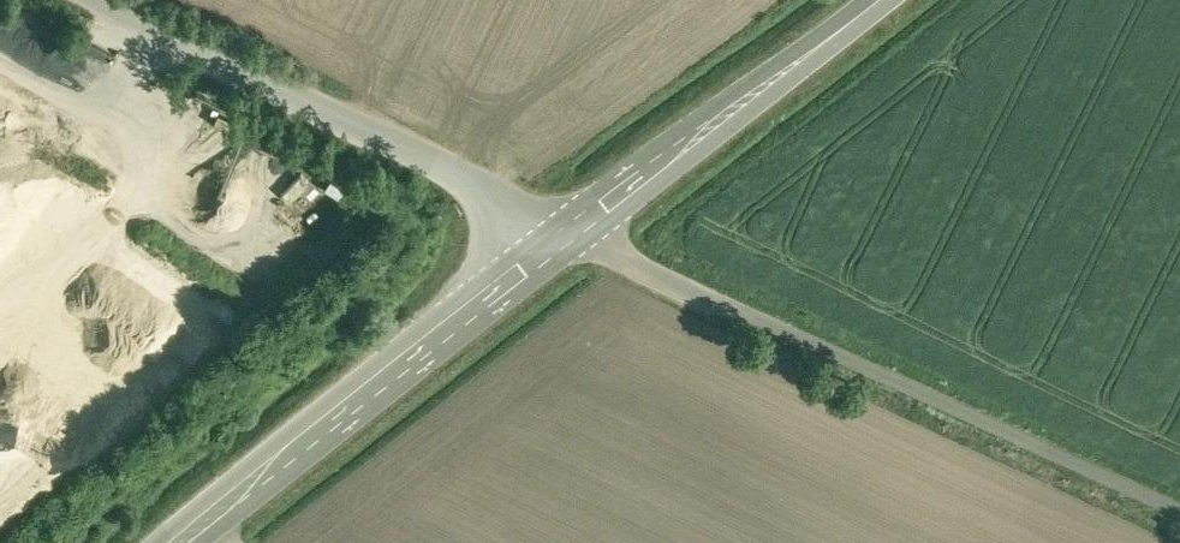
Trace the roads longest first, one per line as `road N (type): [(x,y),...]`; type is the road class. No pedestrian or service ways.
road 1 (unclassified): [(587,238),(1179,522)]
road 2 (residential): [(558,224),(88,0)]
road 3 (primary): [(558,224),(152,542)]
road 4 (primary): [(194,542),(587,238)]
road 5 (primary): [(864,9),(558,224)]
road 6 (primary): [(587,238),(789,81),(864,9)]

